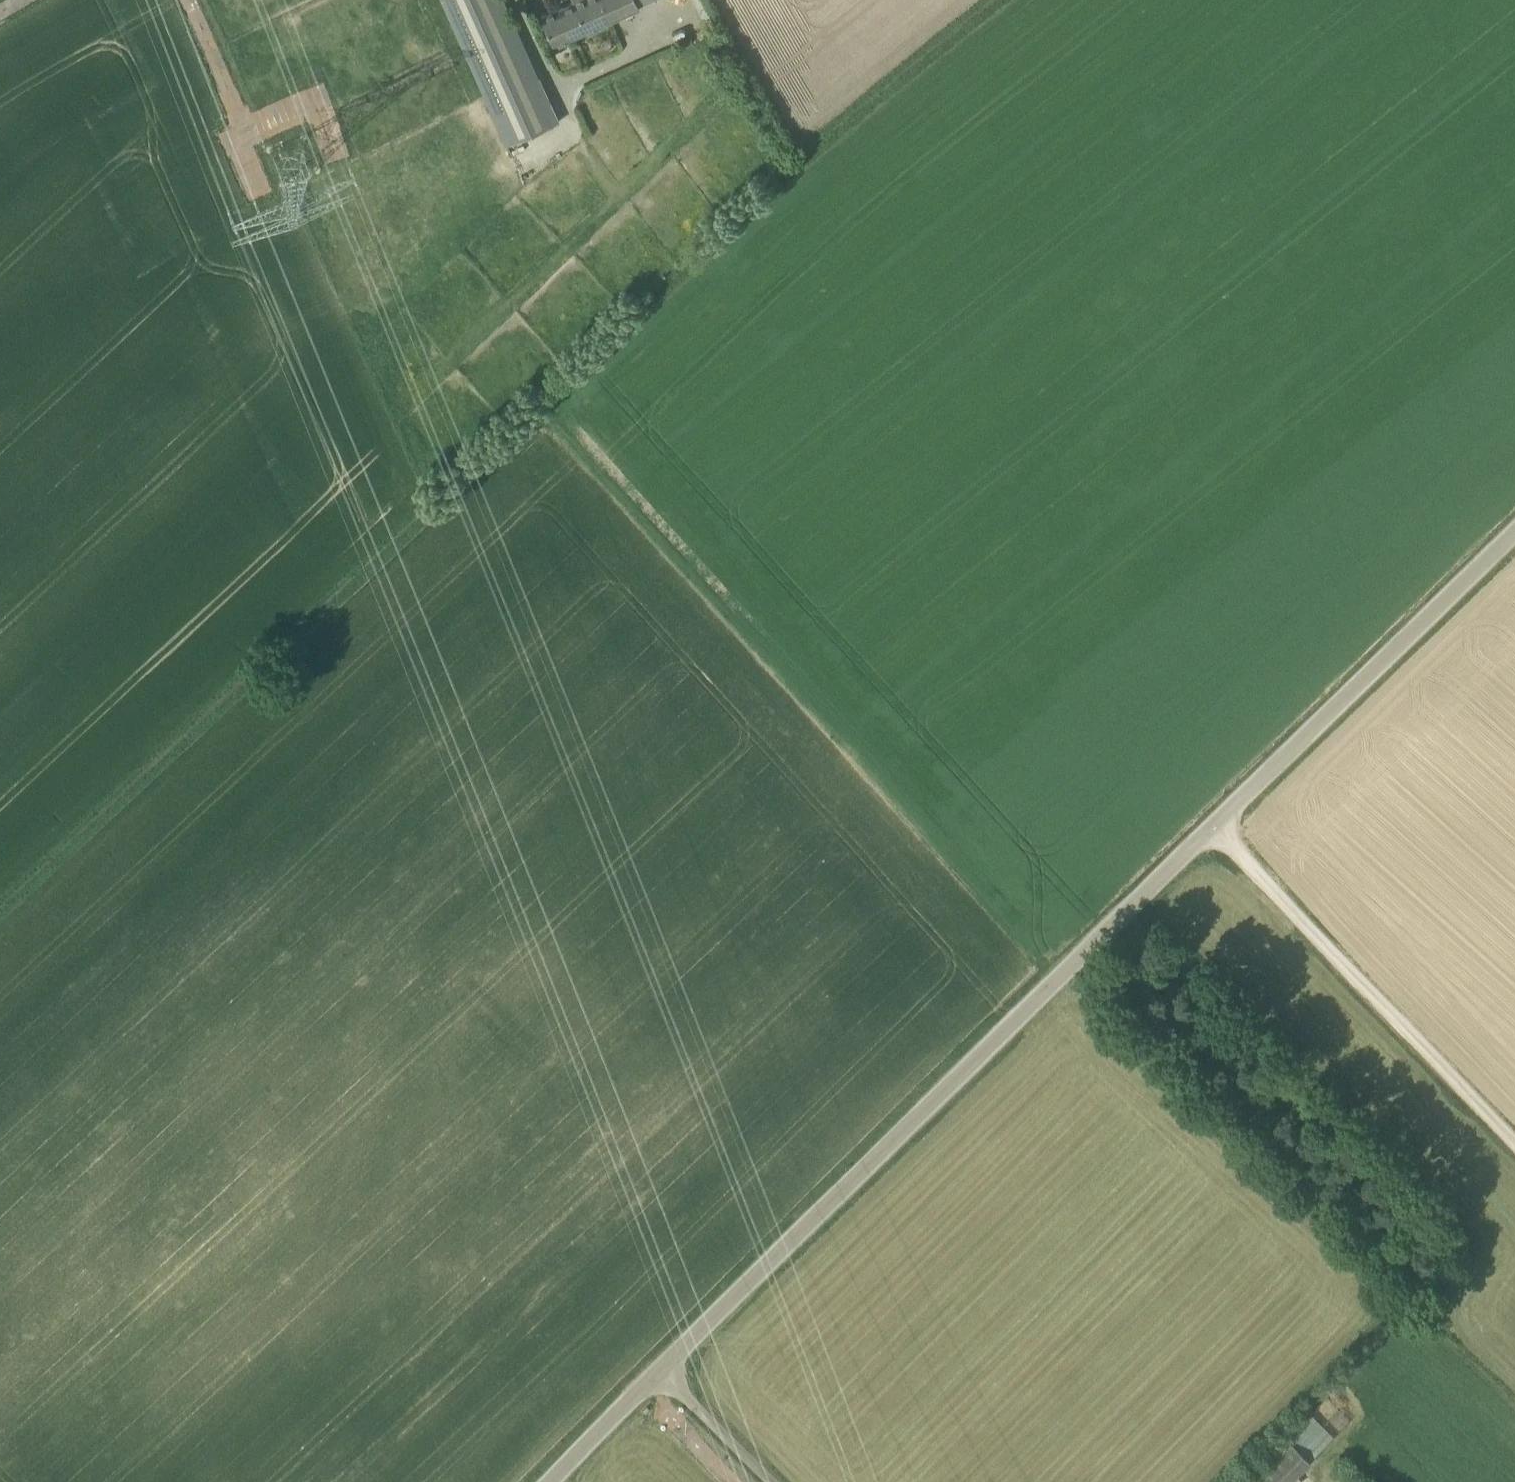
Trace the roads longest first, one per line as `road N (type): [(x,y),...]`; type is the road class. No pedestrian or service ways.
road 1 (unclassified): [(553,1481),(1514,532)]
road 2 (track): [(1514,1138),(1215,829)]

